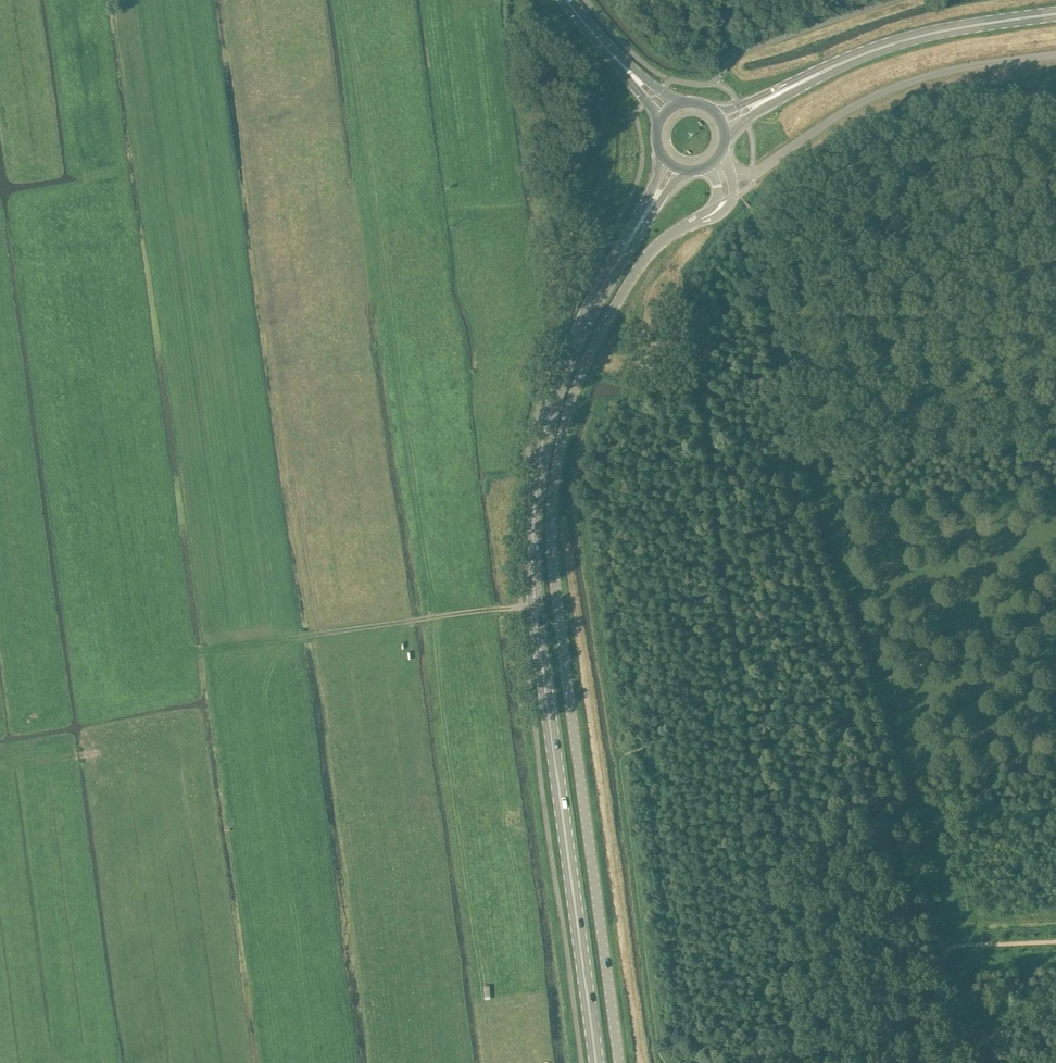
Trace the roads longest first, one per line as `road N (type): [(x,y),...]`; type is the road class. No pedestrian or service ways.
road 1 (tertiary): [(619,1062),(552,568),(551,500),(573,396),(600,331),(650,251),(726,199)]
road 2 (primary): [(596,1062),(537,623),(534,504),(545,434),(572,349),(648,209)]
road 3 (track): [(120,233),(179,653),(535,603)]
road 4 (track): [(984,1062),(787,474)]
road 5 (primary): [(767,99),(882,47),(1055,14)]

